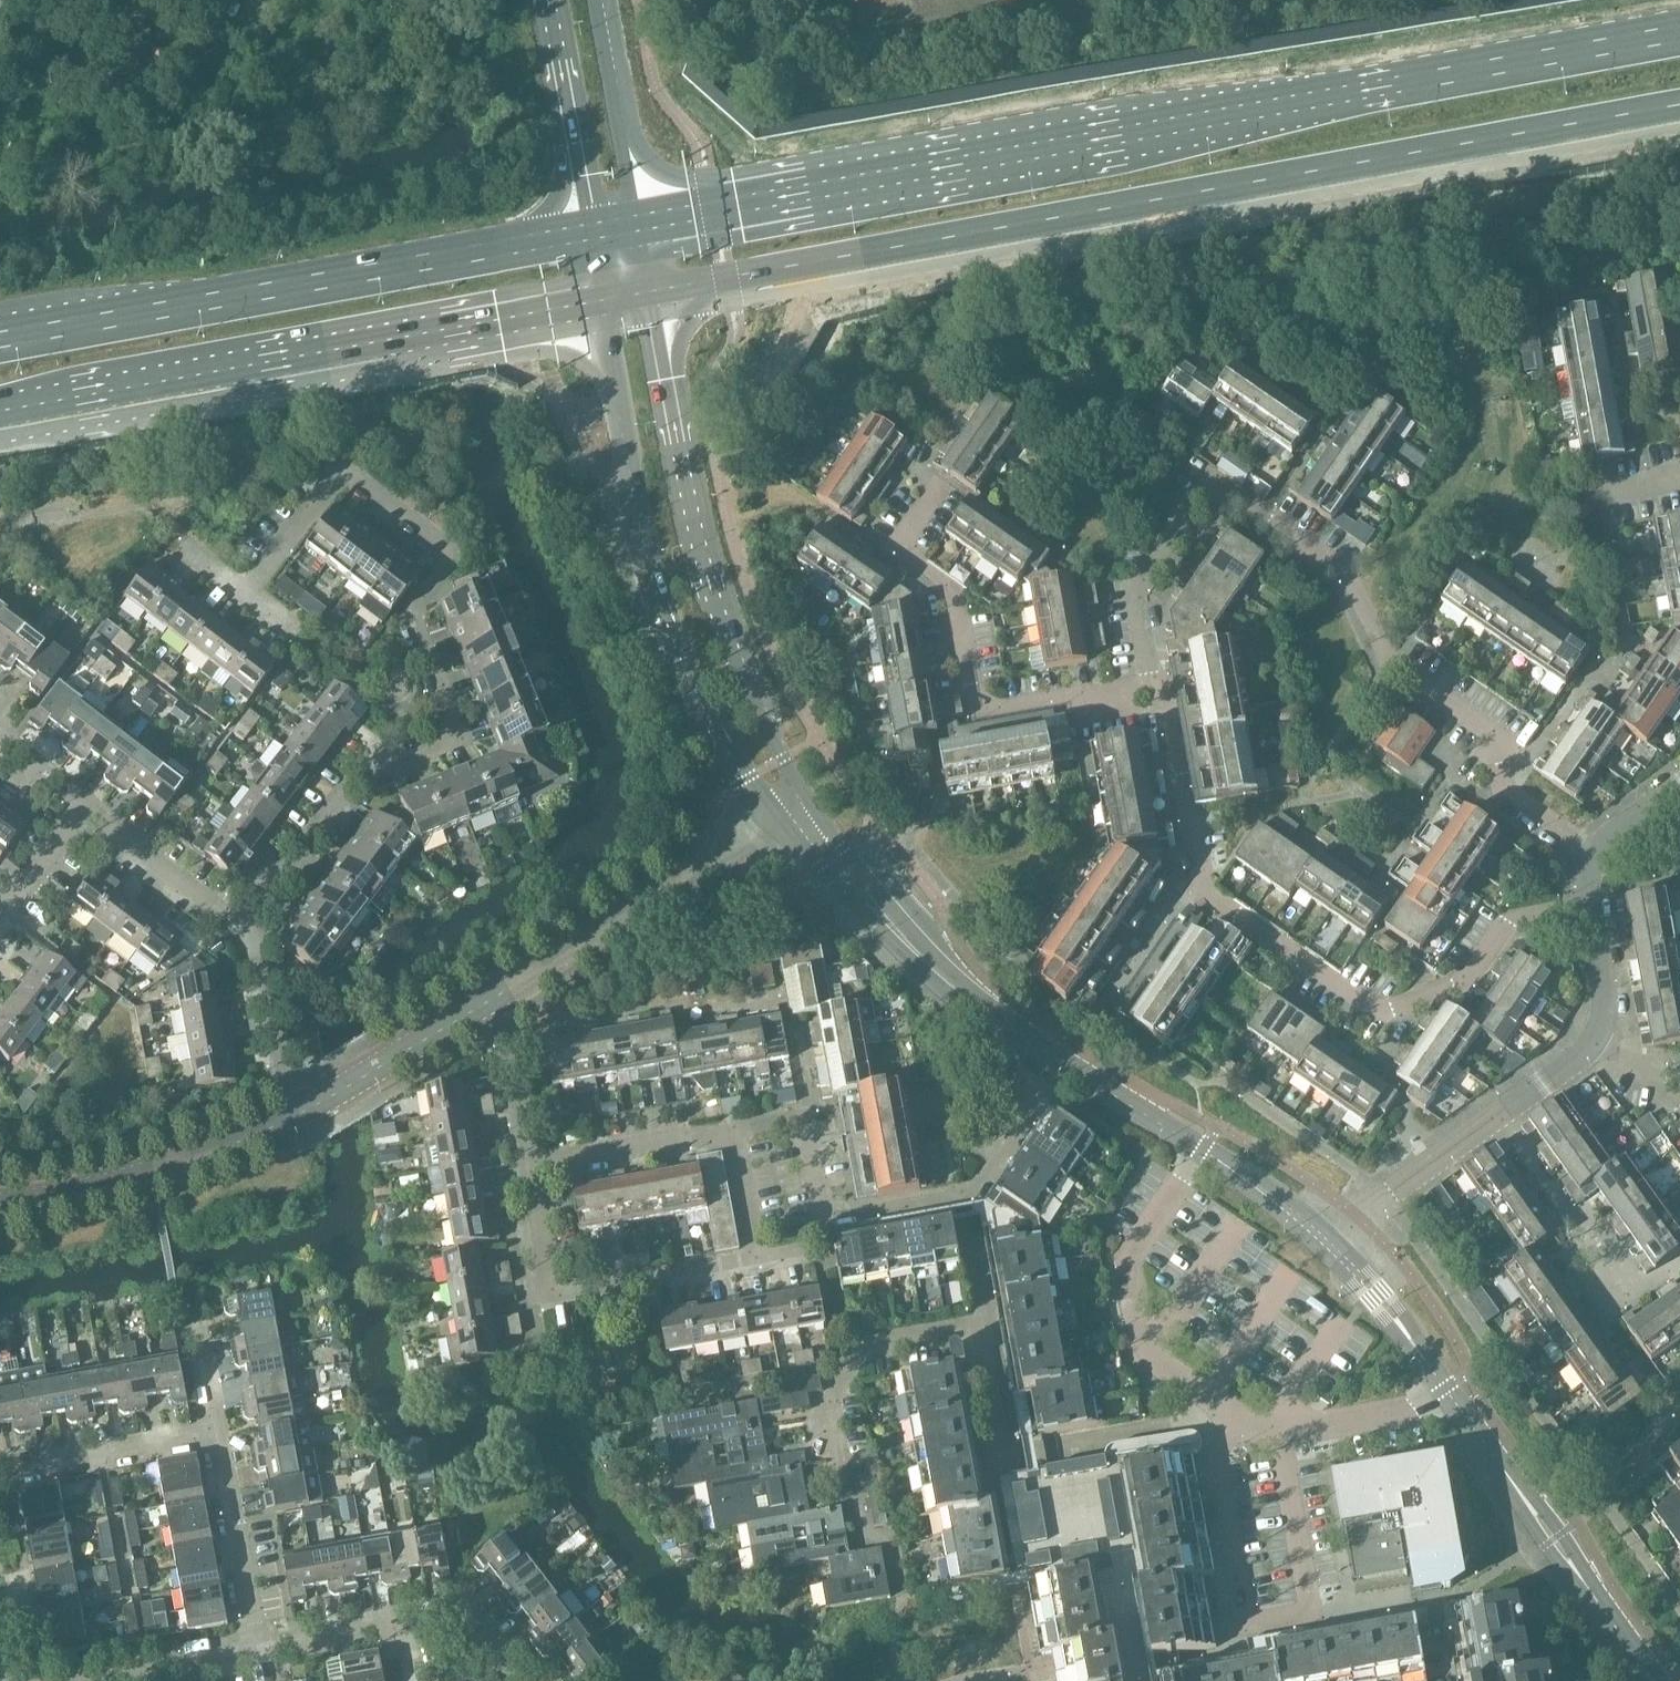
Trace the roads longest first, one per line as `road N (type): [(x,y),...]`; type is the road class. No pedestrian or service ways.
road 1 (trunk): [(1679,33),(640,221)]
road 2 (trunk): [(652,293),(1679,105)]
road 3 (residential): [(242,926),(356,780),(464,738),(416,626),(441,547),(341,478),(244,593)]
road 4 (residential): [(1591,853),(1508,794),(1487,734),(1388,662),(1356,586),(1221,489),(1204,494),(1143,584),(1141,610),(1159,684)]
road 5 (trunk): [(0,415),(598,302)]
road 6 (trunk): [(586,231),(0,335)]
road 7 (tertiary): [(598,302),(661,609),(712,722),(768,820)]
road 8 (tertiary): [(809,789),(784,752),(708,579),(652,293)]
road 9 (residential): [(1592,913),(1525,916),(1498,932),(1461,988),(1353,993),(1195,888)]
road 10 (residential): [(1159,684),(974,710),(953,591),(906,557),(944,486)]
road 11 (tertiary): [(1653,1680),(1449,1390)]
road 12 (residential): [(1214,1415),(1005,1454),(988,1326)]
road 13 (residential): [(759,1259),(553,1296),(530,1169)]
road 14 (residential): [(1328,1241),(1388,1186),(1597,1039)]
road 15 (tertiary): [(491,1000),(768,820)]
road 16 (residential): [(1214,1415),(1143,1342),(1125,1297),(1143,1233),(1198,1148)]
road 17 (tertiary): [(0,1206),(150,1177),(294,1116)]
road 18 (residential): [(844,1491),(827,1403),(867,1344),(988,1326)]
road 19 (residential): [(513,1680),(464,1618),(270,1656)]
road 20 (tertiary): [(1198,1148),(969,999)]
road 21 (tertiary): [(768,820),(805,870),(872,935),(969,999)]
road 22 (tertiary): [(969,999),(809,789)]
road 23 (residential): [(1217,1446),(1285,1437),(1449,1390)]
road 24 (tertiary): [(548,0),(586,231)]
road 25 (tertiary): [(294,1116),(491,1000)]
road 26 (residential): [(270,1656),(222,1434)]
road 27 (residential): [(0,1469),(222,1434)]
road 28 (tertiary): [(640,221),(600,0)]
road 29 (residential): [(1195,888),(1203,870),(1159,684)]
road 30 (residential): [(530,1169),(735,1130)]
road 31 (residential): [(242,926),(82,808)]
road 32 (residential): [(294,1116),(242,926)]
road 33 (tertiary): [(1449,1390),(1328,1241)]
road 34 (residential): [(825,1223),(807,1117),(735,1130)]
road 35 (residential): [(1195,888),(1092,1032)]
road 36 (residential): [(530,1169),(507,1038),(491,1000)]
road 37 (residential): [(111,1680),(270,1656)]
road 38 (tertiary): [(1328,1241),(1198,1148)]
road 39 (residential): [(82,808),(0,924)]
road 40 (residential): [(759,1259),(735,1130)]
road 41 (residential): [(988,1326),(967,1198)]
road 42 (residential): [(1597,1039),(1592,913)]
road 43 (residential): [(967,1198),(1041,1099)]

